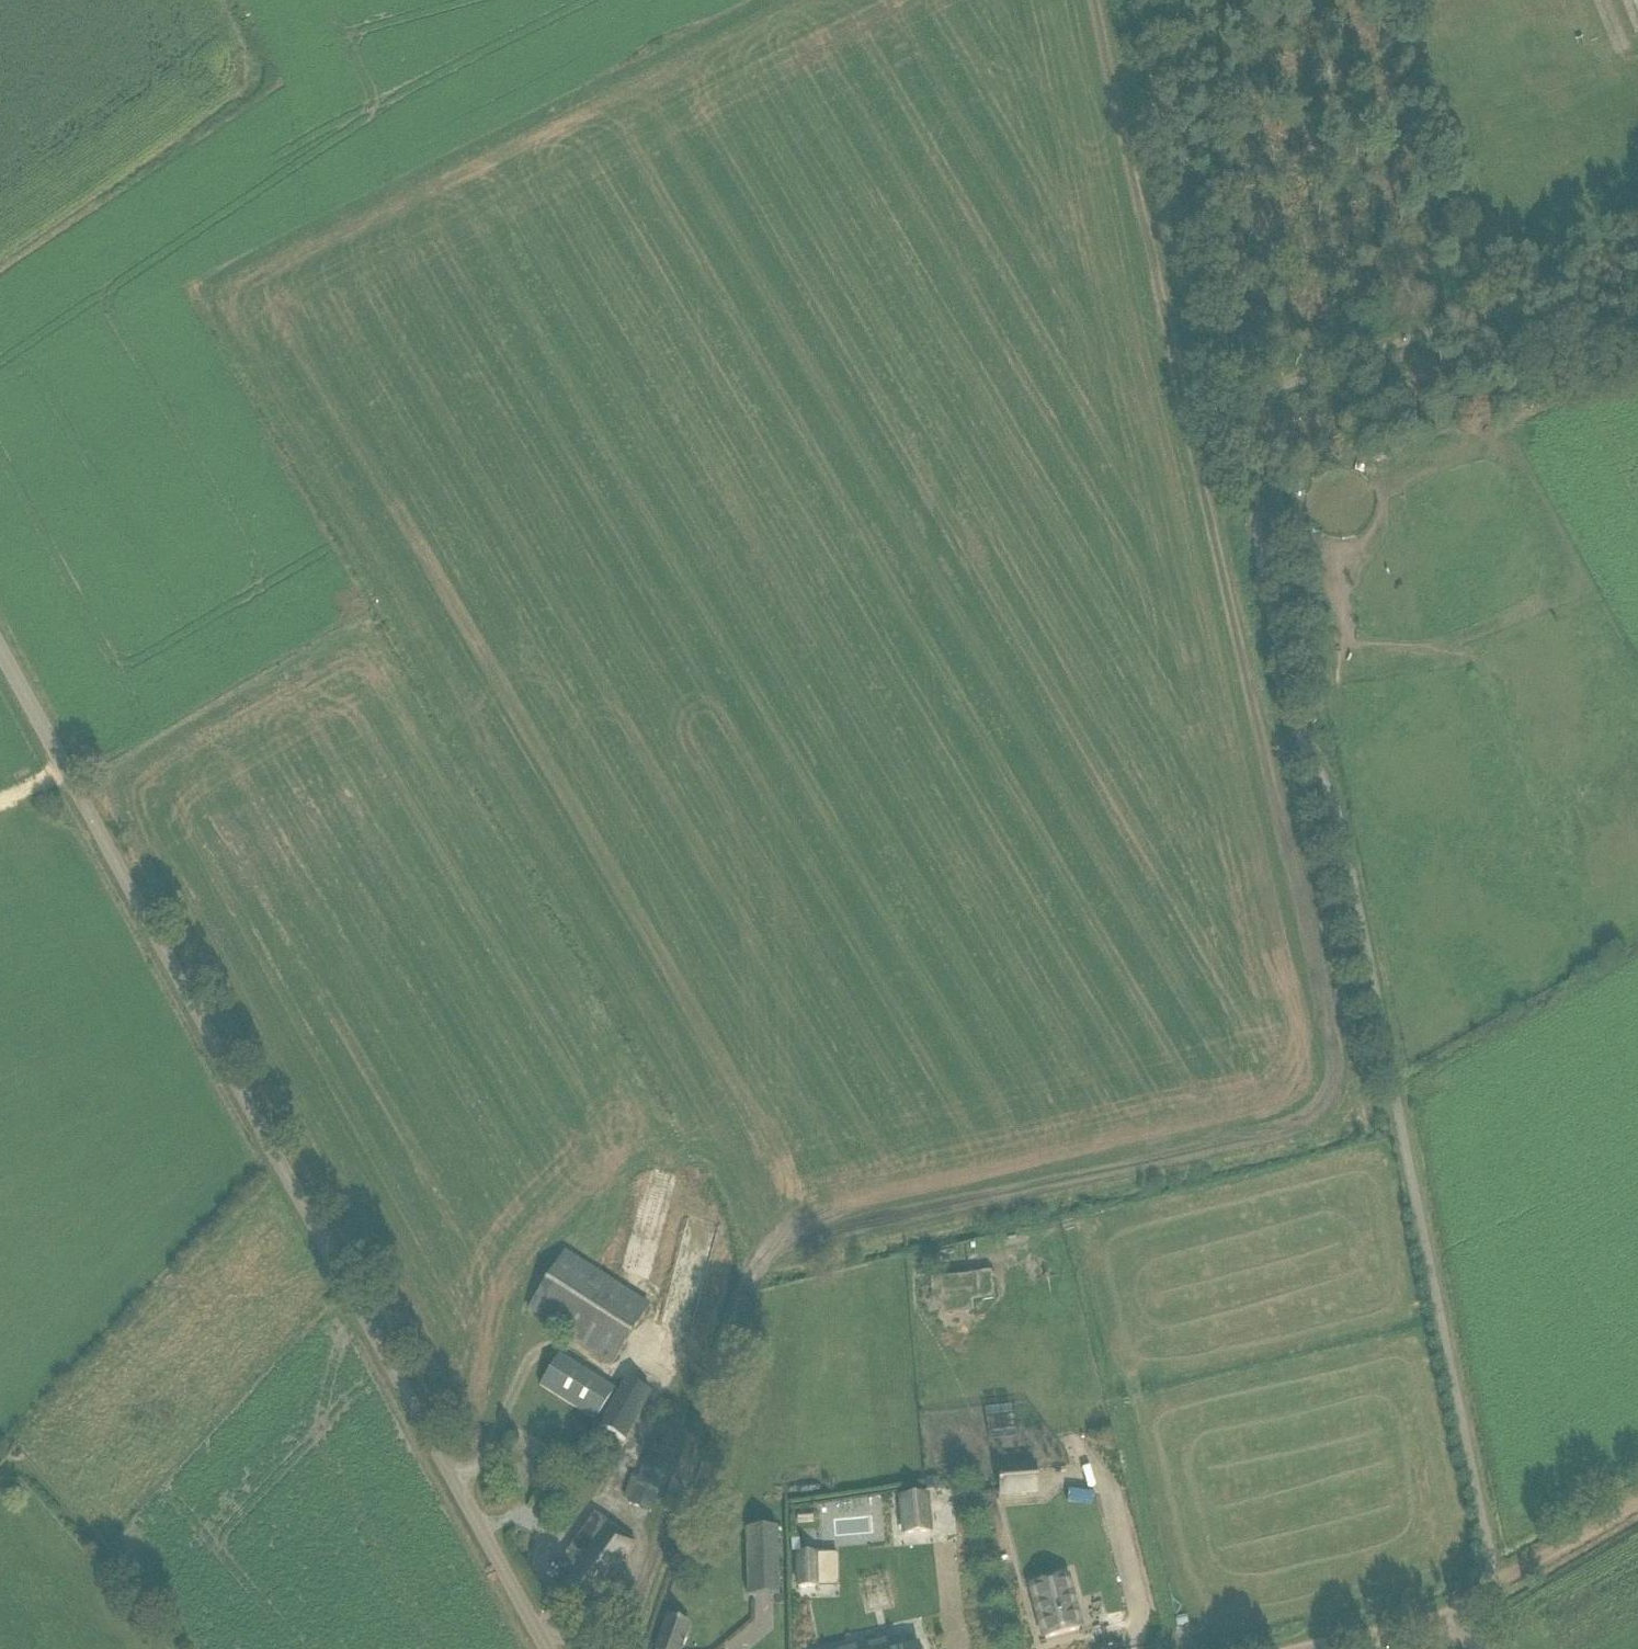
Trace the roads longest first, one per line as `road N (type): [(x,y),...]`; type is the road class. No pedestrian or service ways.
road 1 (unclassified): [(545,1648),(0,650)]
road 2 (track): [(1228,415),(1132,0)]
road 3 (unclassified): [(1292,1648),(1464,1614)]
road 4 (track): [(1495,1580),(1637,1500)]

